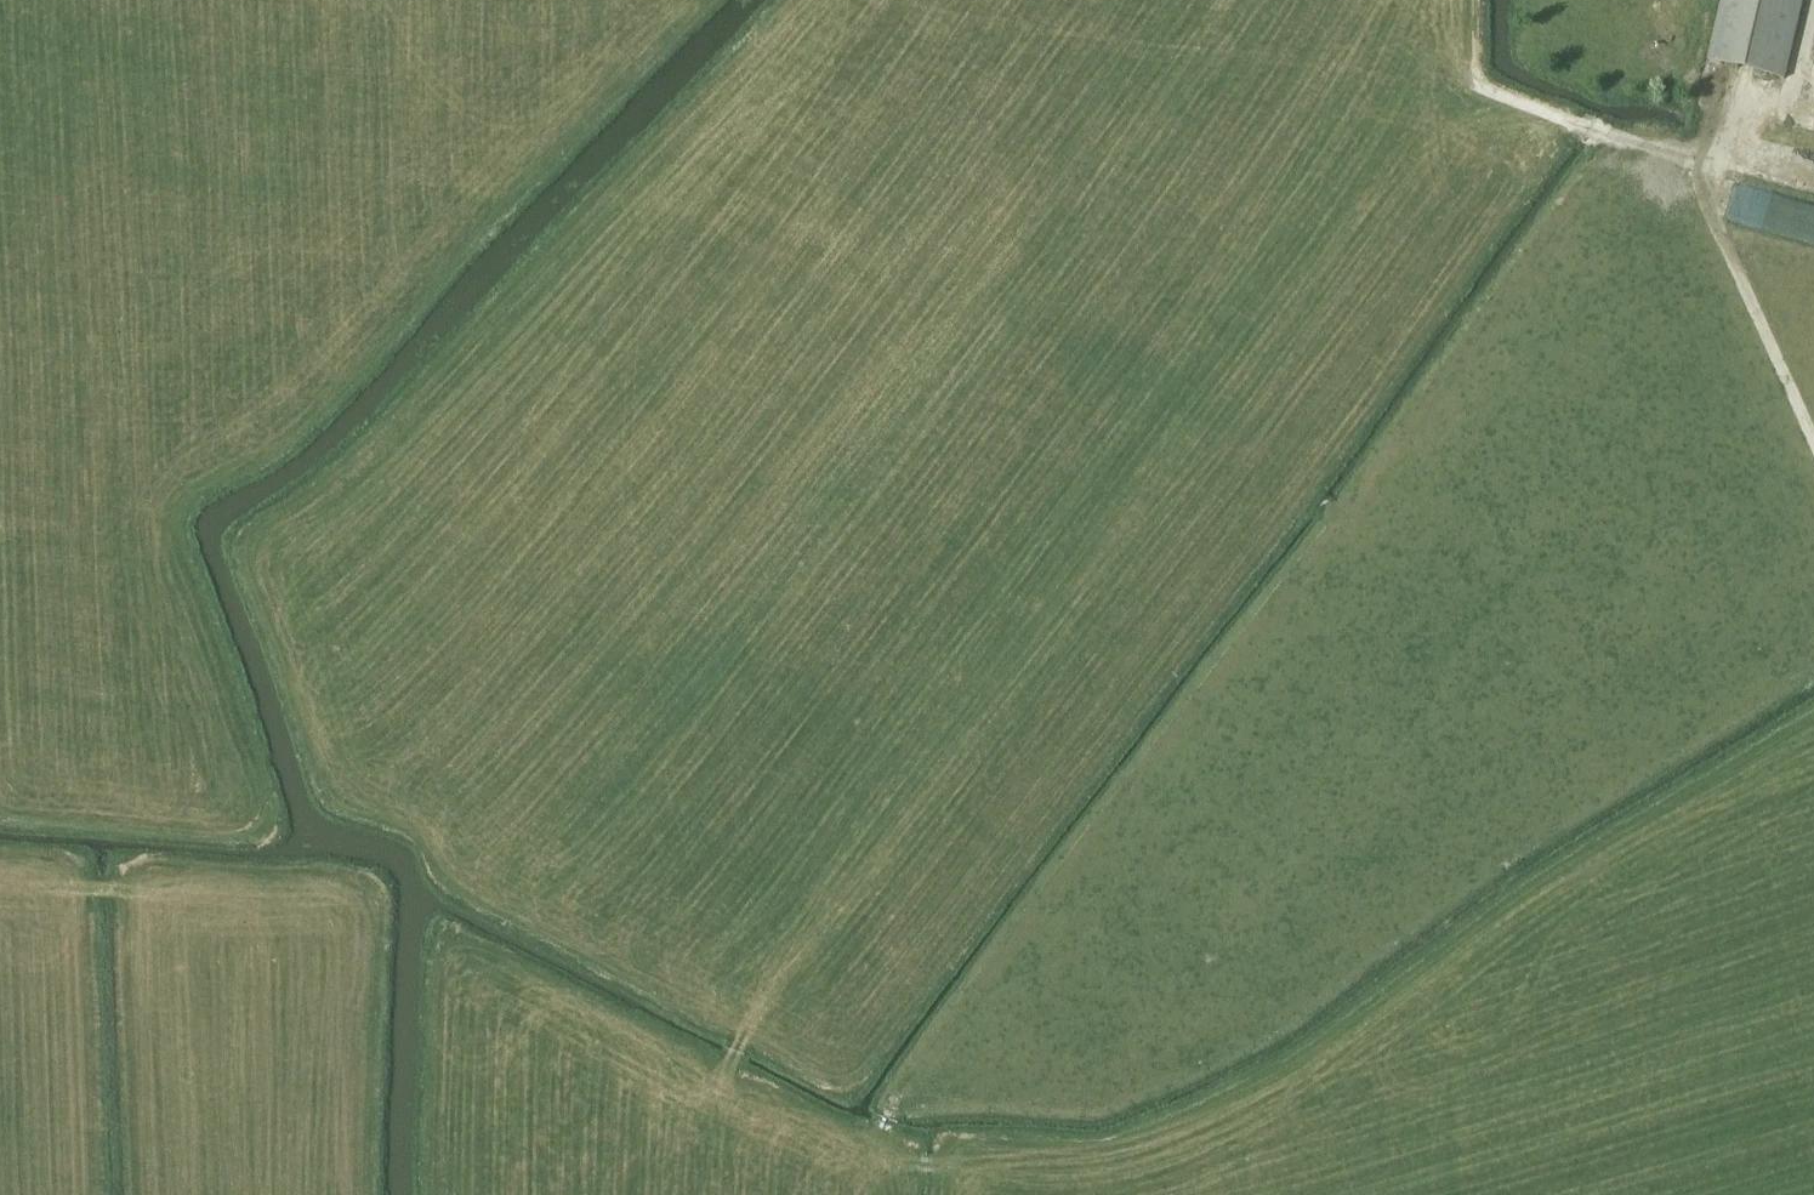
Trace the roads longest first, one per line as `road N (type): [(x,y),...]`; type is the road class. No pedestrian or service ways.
road 1 (track): [(1478,0),(1477,68),(1491,96),(1602,137),(1722,165)]

